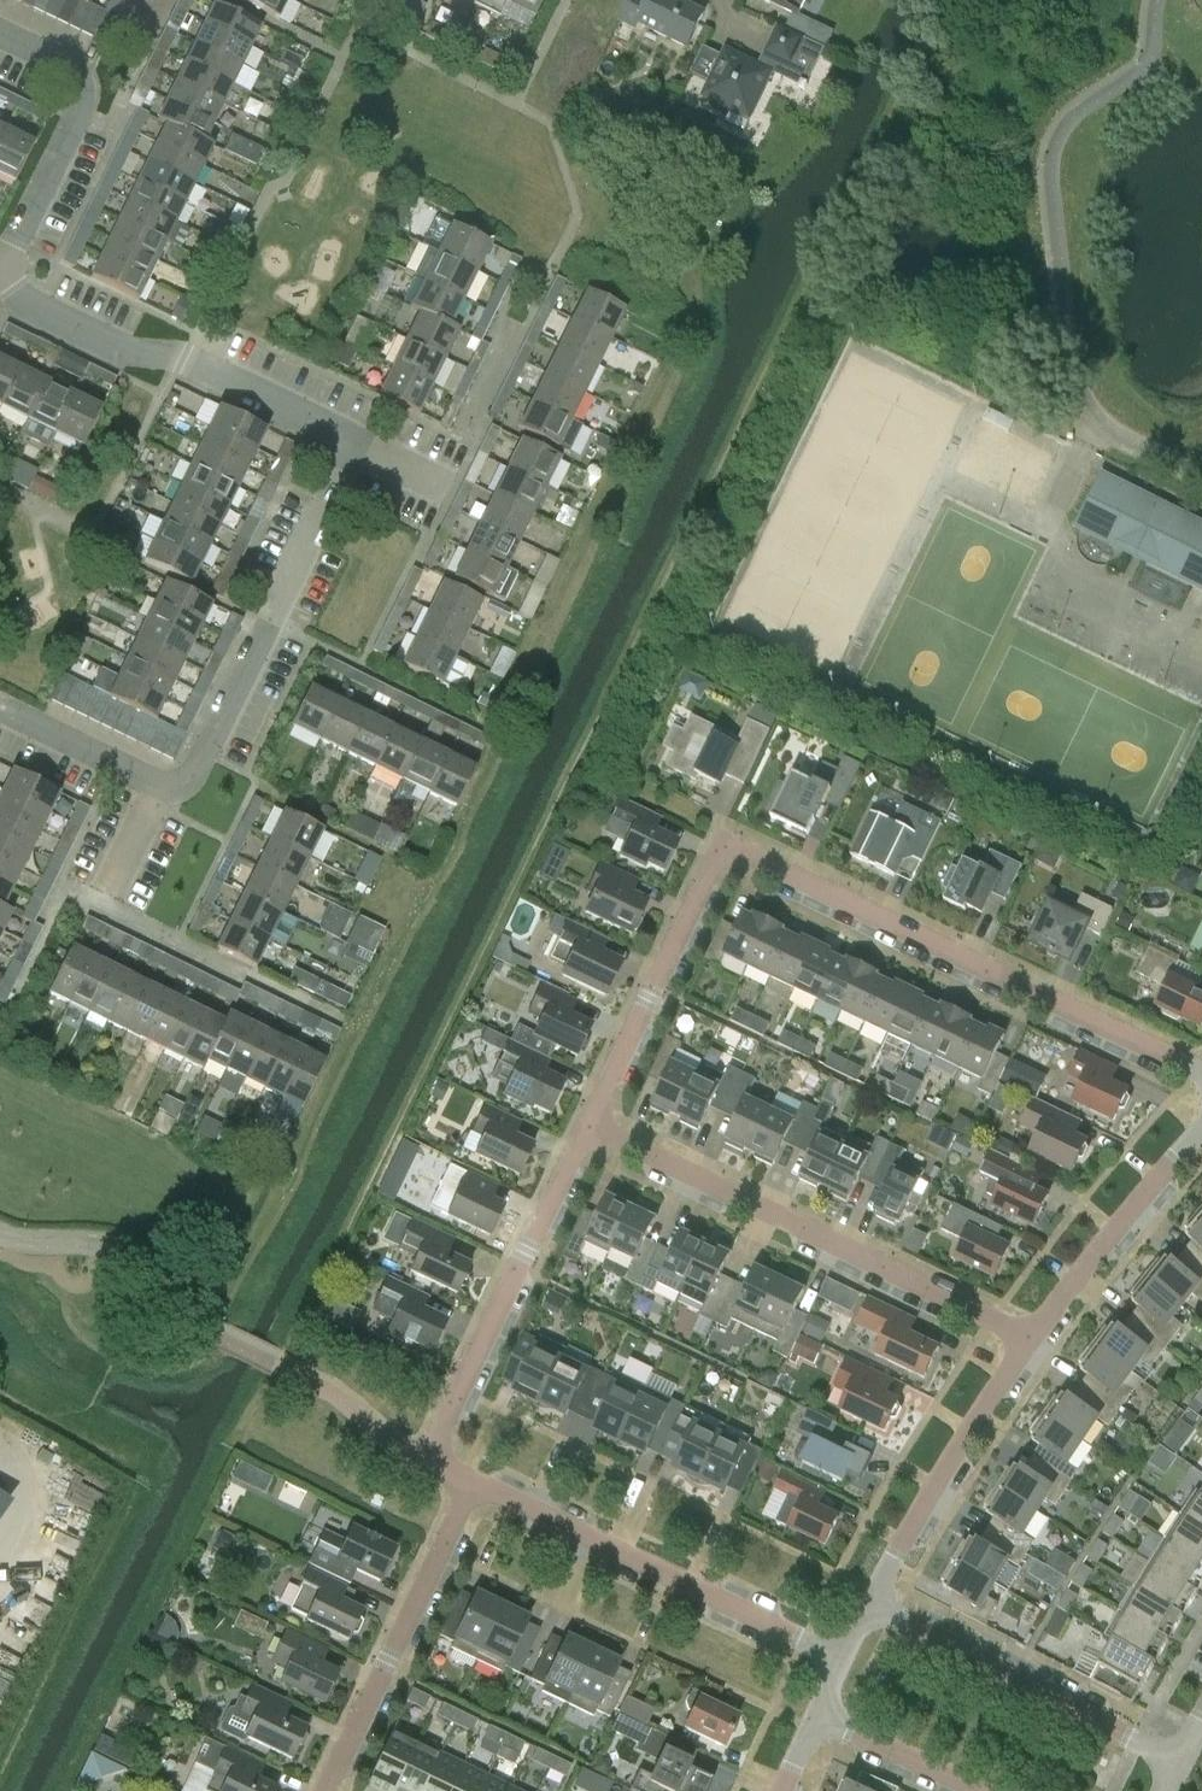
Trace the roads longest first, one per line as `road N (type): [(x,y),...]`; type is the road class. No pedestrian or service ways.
road 1 (residential): [(582,1125),(705,872),(722,856),(745,856),(1168,1050),(1201,1076)]
road 2 (unclassified): [(184,362),(334,433),(351,451),(194,775),(177,790),(160,789),(0,710)]
road 3 (residential): [(1028,1336),(582,1125)]
road 4 (residential): [(471,1484),(432,1462),(434,1448),(582,1125)]
road 5 (residential): [(839,1657),(471,1484)]
road 6 (residential): [(319,1790),(471,1484)]
road 7 (residential): [(1177,1753),(871,1603)]
road 8 (residential): [(4,277),(84,111),(89,83),(0,35)]
road 9 (residential): [(871,1603),(933,1481),(1028,1336)]
road 10 (residential): [(1028,1336),(1201,1121)]
road 11 (residential): [(184,362),(133,354),(21,299),(4,277)]
road 12 (residential): [(981,1790),(812,1716)]

